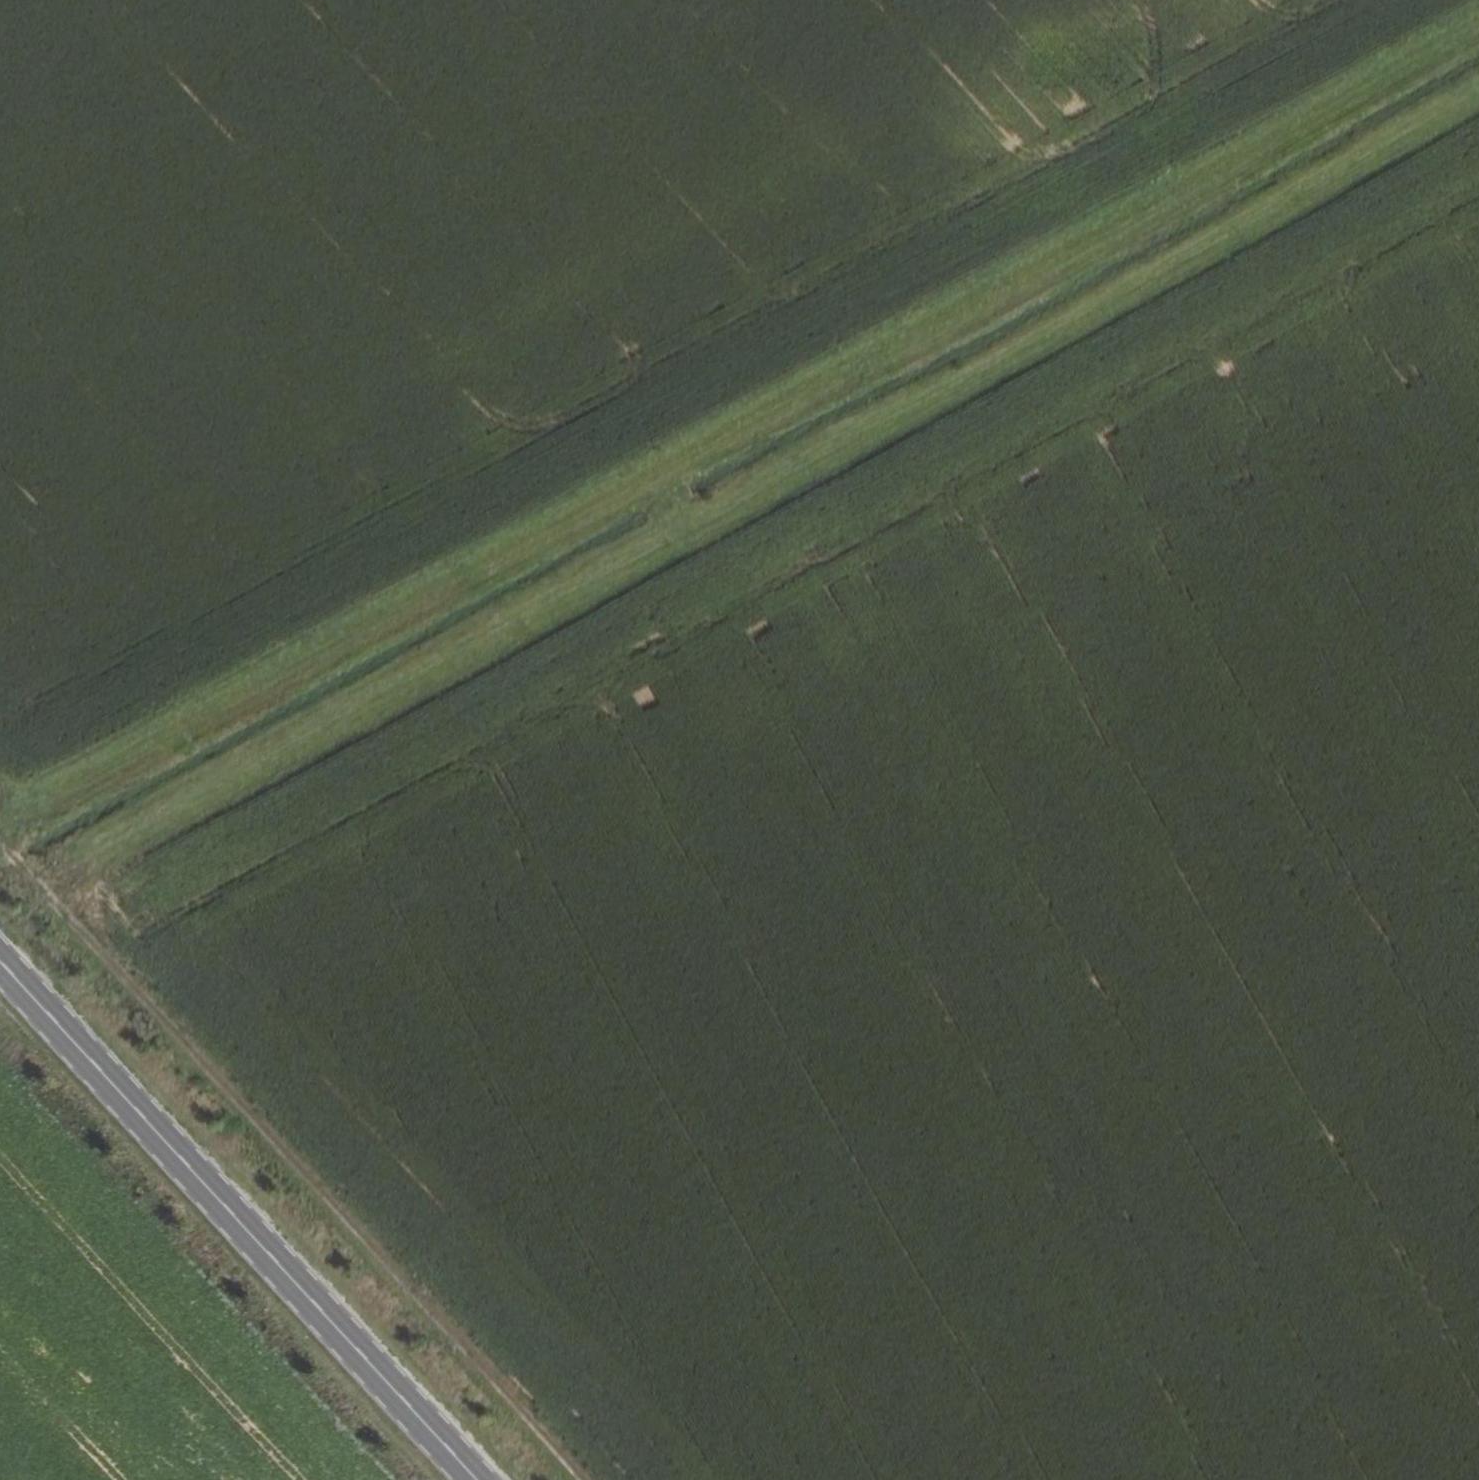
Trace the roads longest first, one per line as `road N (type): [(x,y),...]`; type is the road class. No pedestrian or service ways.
road 1 (track): [(0,841),(582,1479)]
road 2 (primary): [(0,961),(478,1479)]

